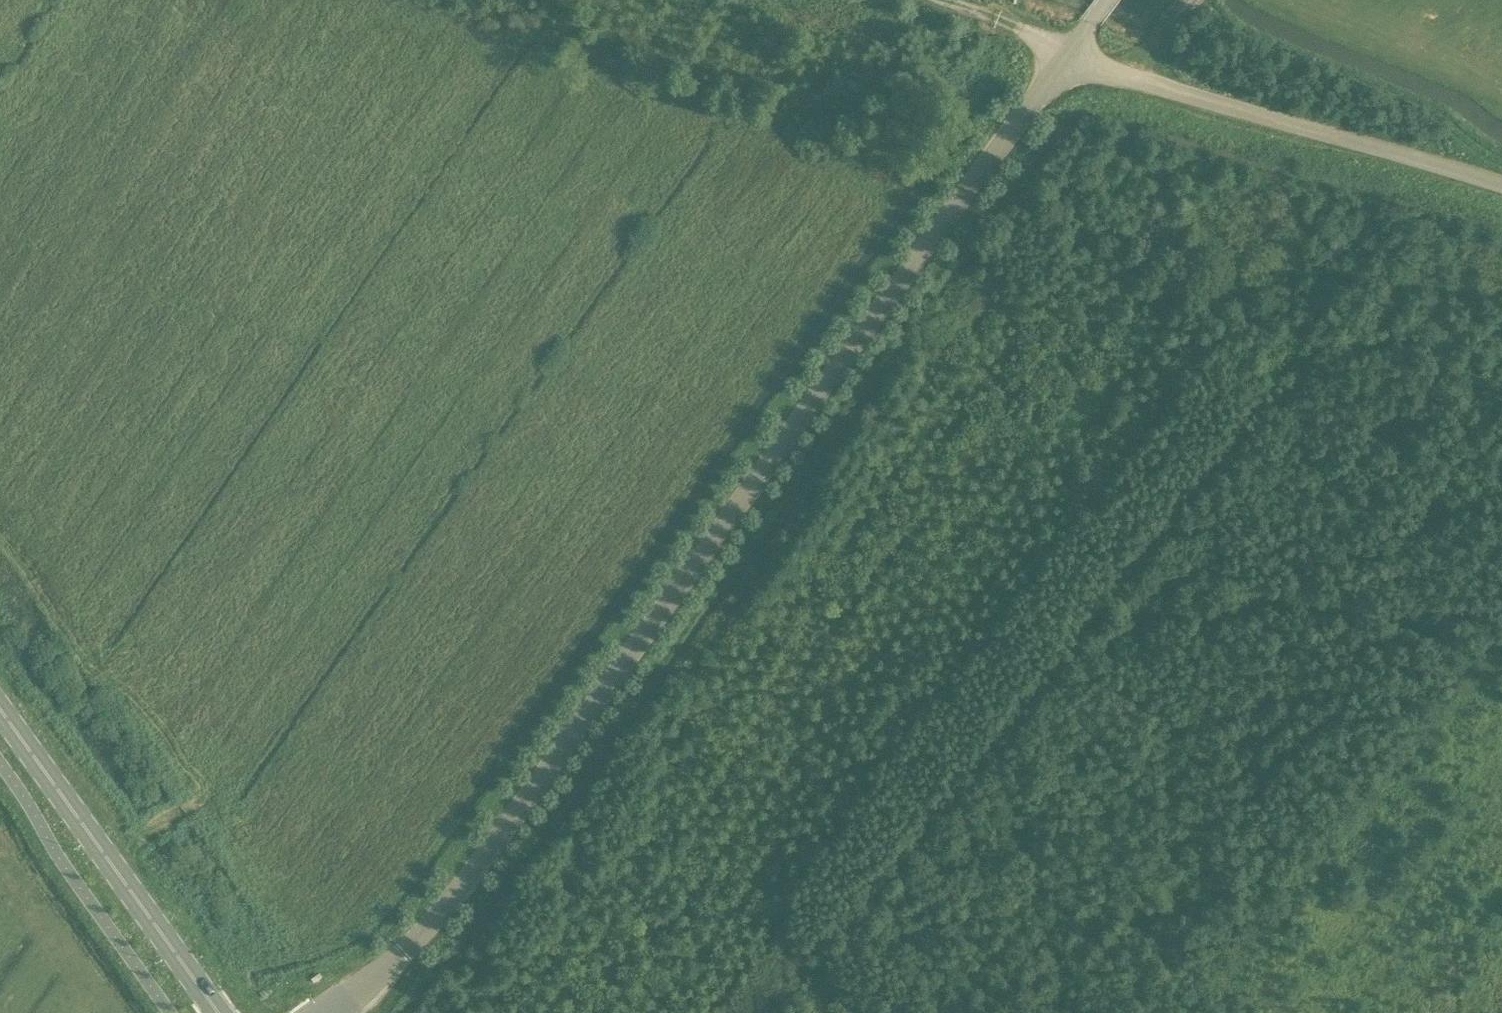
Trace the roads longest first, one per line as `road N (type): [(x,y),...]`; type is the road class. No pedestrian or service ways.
road 1 (tertiary): [(336,1012),(461,887),(1069,58)]
road 2 (unclassified): [(1501,183),(1069,58)]
road 3 (secondary): [(212,1012),(0,715)]

